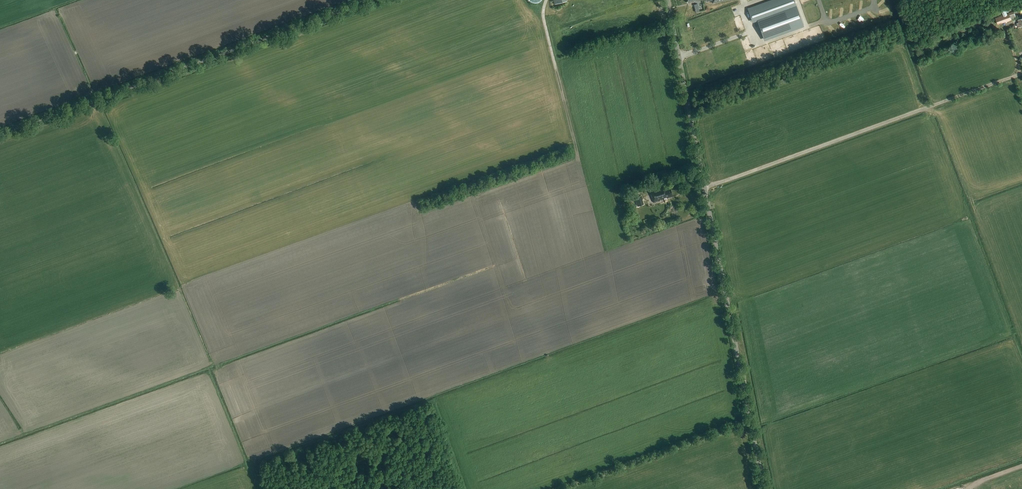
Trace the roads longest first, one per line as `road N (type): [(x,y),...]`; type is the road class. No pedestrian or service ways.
road 1 (tertiary): [(765,488),(667,0)]
road 2 (track): [(705,188),(1020,74),(1005,28)]

